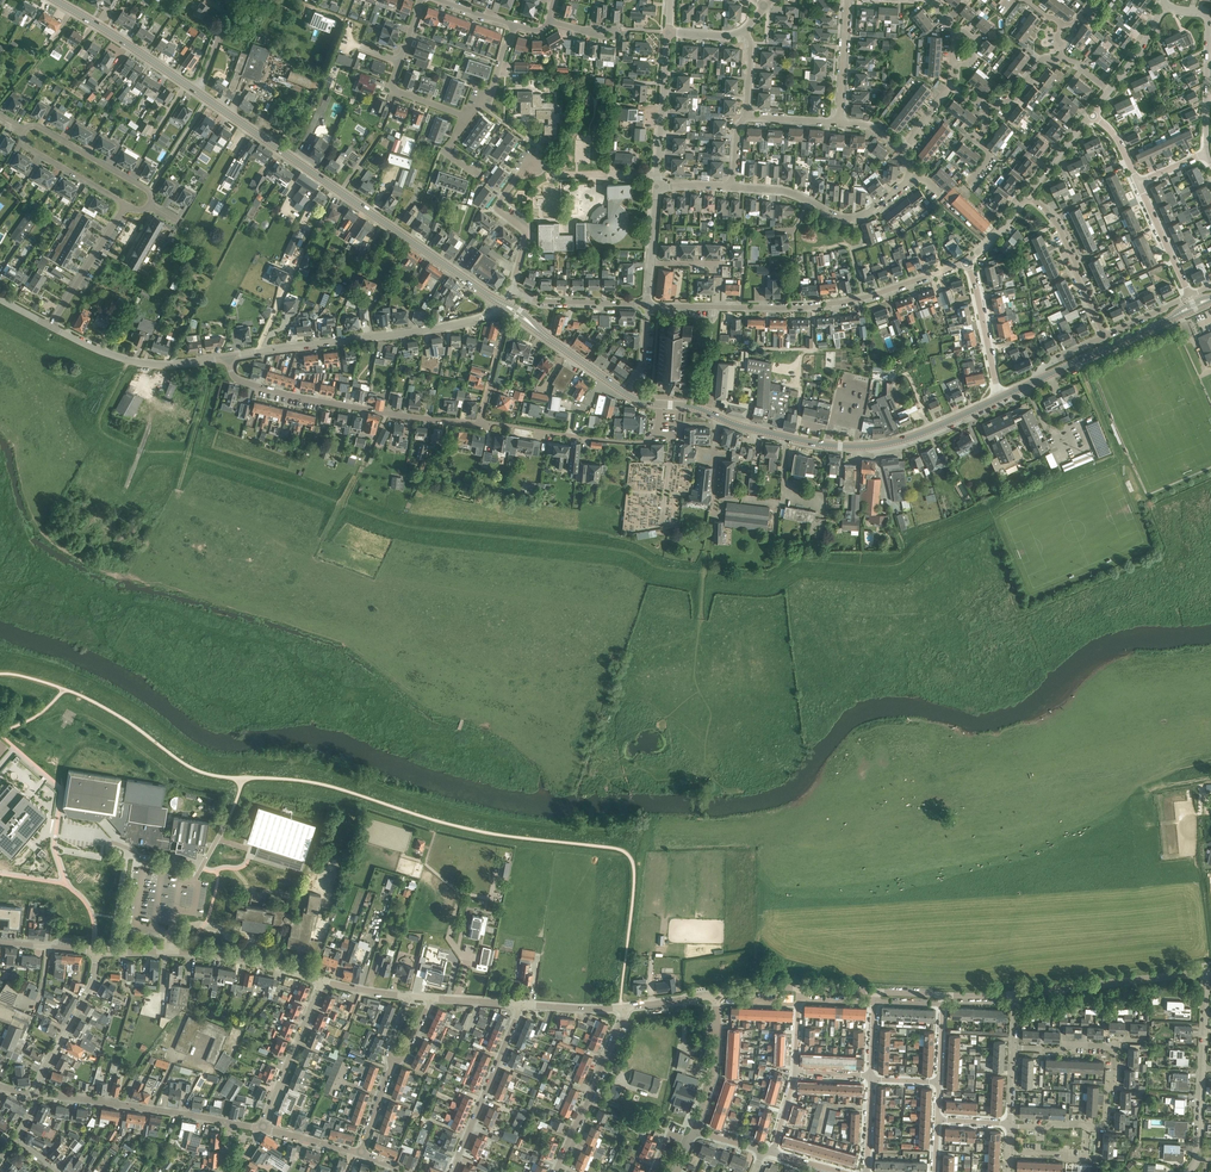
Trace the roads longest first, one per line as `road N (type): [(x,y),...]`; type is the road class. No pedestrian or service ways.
road 1 (primary): [(501,304),(199,93)]
road 2 (unclassified): [(649,306),(824,306),(966,263)]
road 3 (residential): [(501,304),(459,324),(230,357)]
road 4 (residential): [(479,423),(296,397),(237,379),(230,357)]
road 5 (track): [(1076,363),(1120,458),(996,506)]
road 6 (unclassified): [(97,951),(244,958),(321,981)]
road 7 (residential): [(910,174),(871,210),(847,219),(792,193),(734,187)]
road 8 (residential): [(229,1123),(36,1093)]
road 9 (unclassified): [(1017,994),(1207,971)]
road 10 (residential): [(230,357),(168,364),(123,359),(51,326)]
road 11 (residential): [(658,432),(646,442),(625,441),(479,423)]
road 12 (residential): [(451,1171),(522,1004)]
road 13 (residential): [(556,1171),(622,1009)]
road 14 (primary): [(199,93),(55,0)]
road 15 (residential): [(468,117),(392,83),(421,0)]
road 16 (residential): [(1104,337),(1058,226),(1028,195)]
road 17 (residential): [(261,1129),(321,981)]
road 18 (residential): [(149,205),(148,191),(37,127),(24,133)]
road 19 (residential): [(36,1093),(86,994),(97,951)]
road 20 (primary): [(998,400),(904,440),(856,447)]
road 21 (primary): [(1039,380),(1173,317)]
road 22 (residential): [(51,326),(127,204)]
road 23 (unclassified): [(657,174),(668,32)]
road 24 (unclassified): [(998,400),(966,263)]
road 25 (residential): [(649,306),(538,301),(512,289)]
road 26 (residential): [(856,447),(867,384),(844,379),(832,429)]
road 27 (residential): [(696,1131),(713,1076),(716,995)]
road 28 (residential): [(517,176),(498,207),(528,232),(512,289)]
road 29 (track): [(206,360),(207,392),(178,488)]
road 30 (residential): [(1207,96),(1210,13),(1162,5)]
road 31 (residential): [(24,133),(29,147),(127,204)]
road 32 (residential): [(839,123),(848,0)]
road 33 (residential): [(1188,294),(1136,183)]

